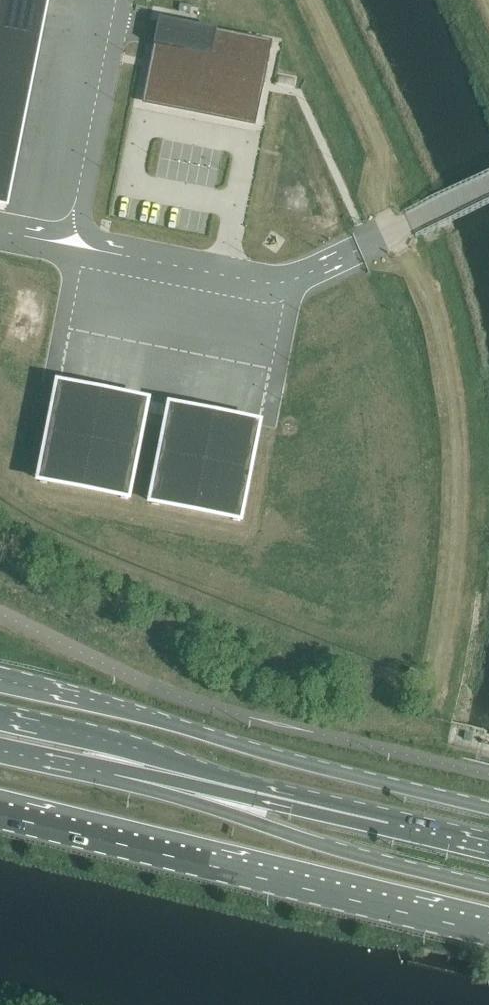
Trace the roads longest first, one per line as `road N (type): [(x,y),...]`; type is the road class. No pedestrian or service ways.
road 1 (motorway): [(488,807),(0,677)]
road 2 (trunk): [(0,817),(488,932)]
road 3 (trunk): [(488,885),(336,848),(84,769)]
road 4 (motorway): [(339,811),(142,749),(0,715)]
road 5 (trunk): [(339,811),(84,769)]
road 6 (trunk): [(488,847),(339,811)]

